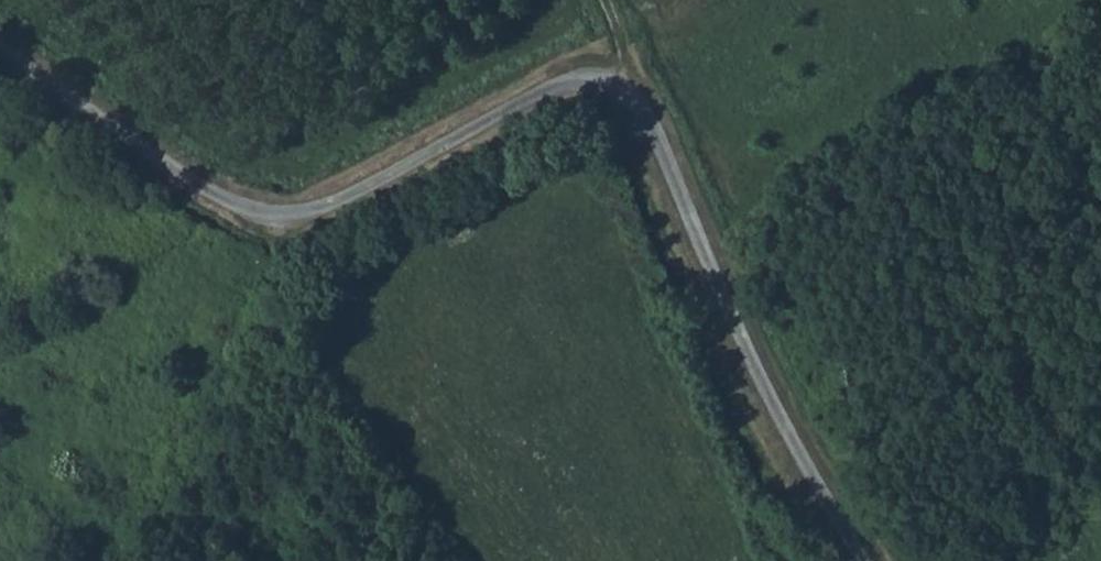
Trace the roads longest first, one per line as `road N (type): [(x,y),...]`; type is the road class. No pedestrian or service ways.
road 1 (unclassified): [(869,560),(799,452),(651,118),(608,82),(556,92),(321,213),(254,221),(188,190),(0,56)]

